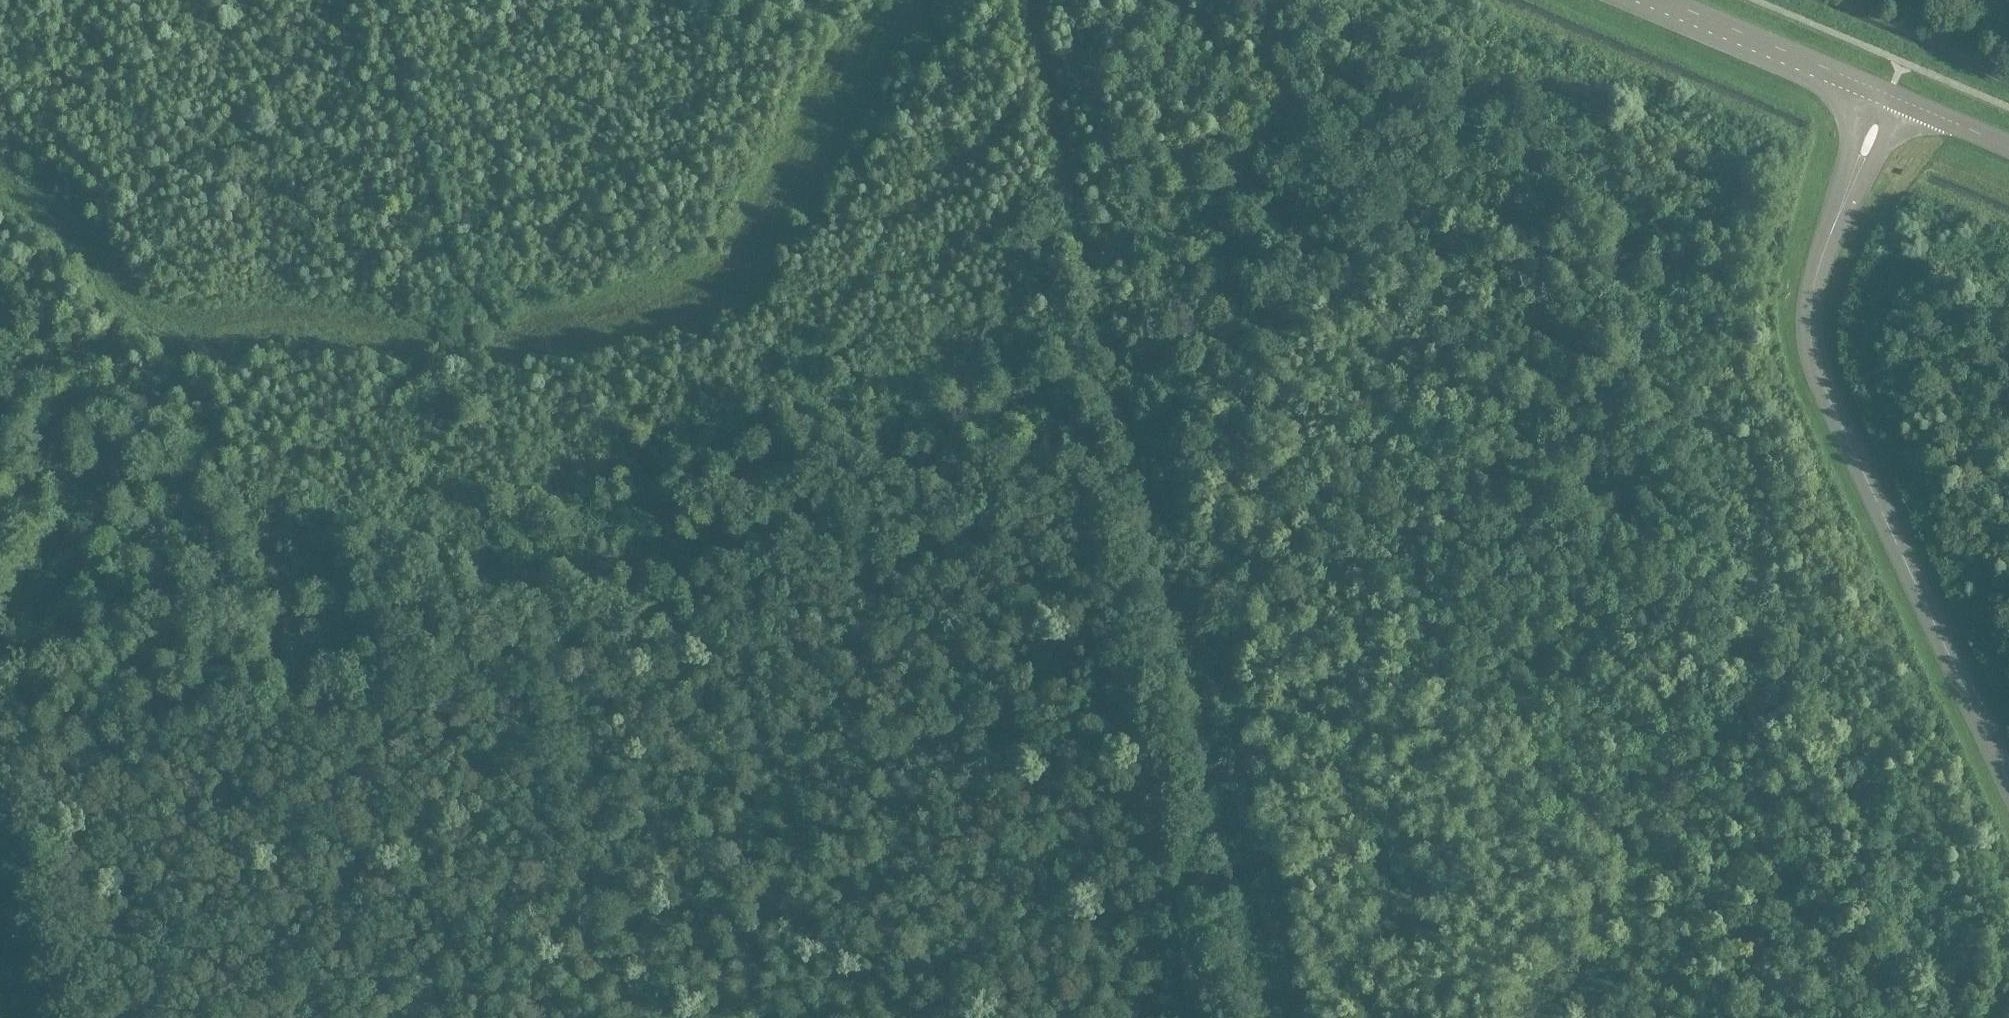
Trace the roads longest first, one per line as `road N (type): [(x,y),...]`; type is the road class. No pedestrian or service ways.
road 1 (unclassified): [(2008,794),(1809,374),(1804,294),(1889,97)]
road 2 (tertiary): [(1889,97),(1660,0)]
road 3 (tertiary): [(2008,147),(1889,97)]

